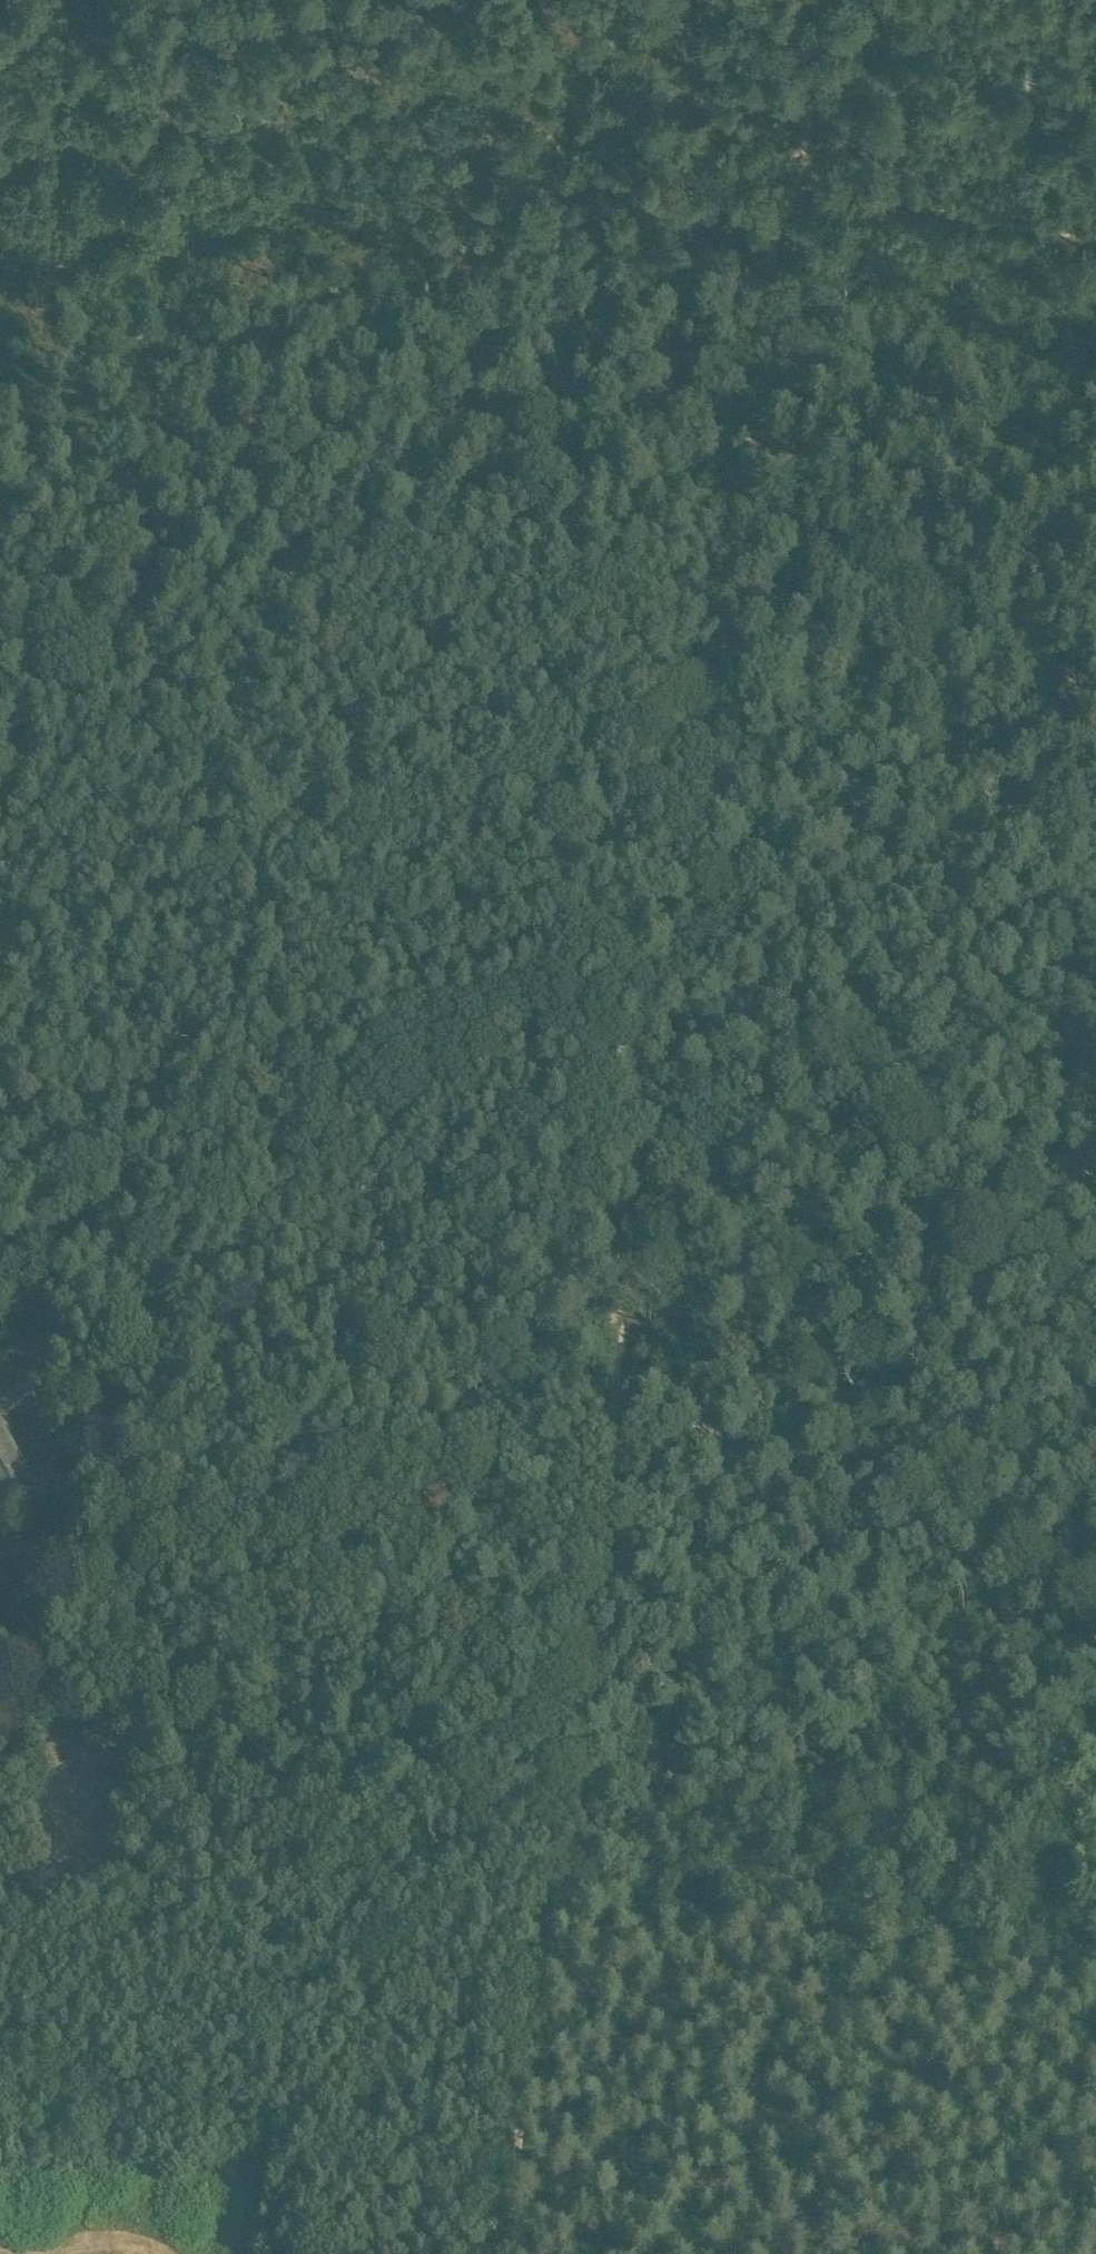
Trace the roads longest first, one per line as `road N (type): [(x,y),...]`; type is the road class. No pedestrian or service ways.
road 1 (track): [(827,0),(616,1398),(567,1882),(508,2253)]
road 2 (track): [(560,1924),(363,1913),(333,1888),(315,1829),(318,1673),(281,1532),(299,1400),(299,1338),(287,1307),(251,1281),(197,1262),(128,1254),(70,1264),(0,1299)]
road 3 (track): [(0,689),(763,408)]
road 4 (track): [(567,1882),(1095,1978)]
road 5 (track): [(1095,876),(705,799)]
road 6 (track): [(800,172),(1095,232)]

